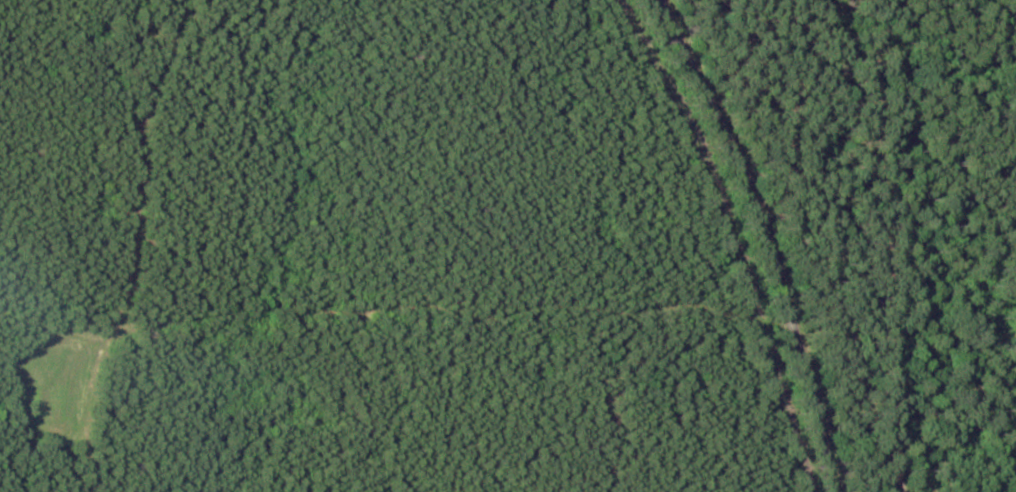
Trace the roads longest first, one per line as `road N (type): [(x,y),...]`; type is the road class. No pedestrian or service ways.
road 1 (residential): [(840,491),(807,339),(792,324),(787,264),(767,254),(737,154),(647,0)]

